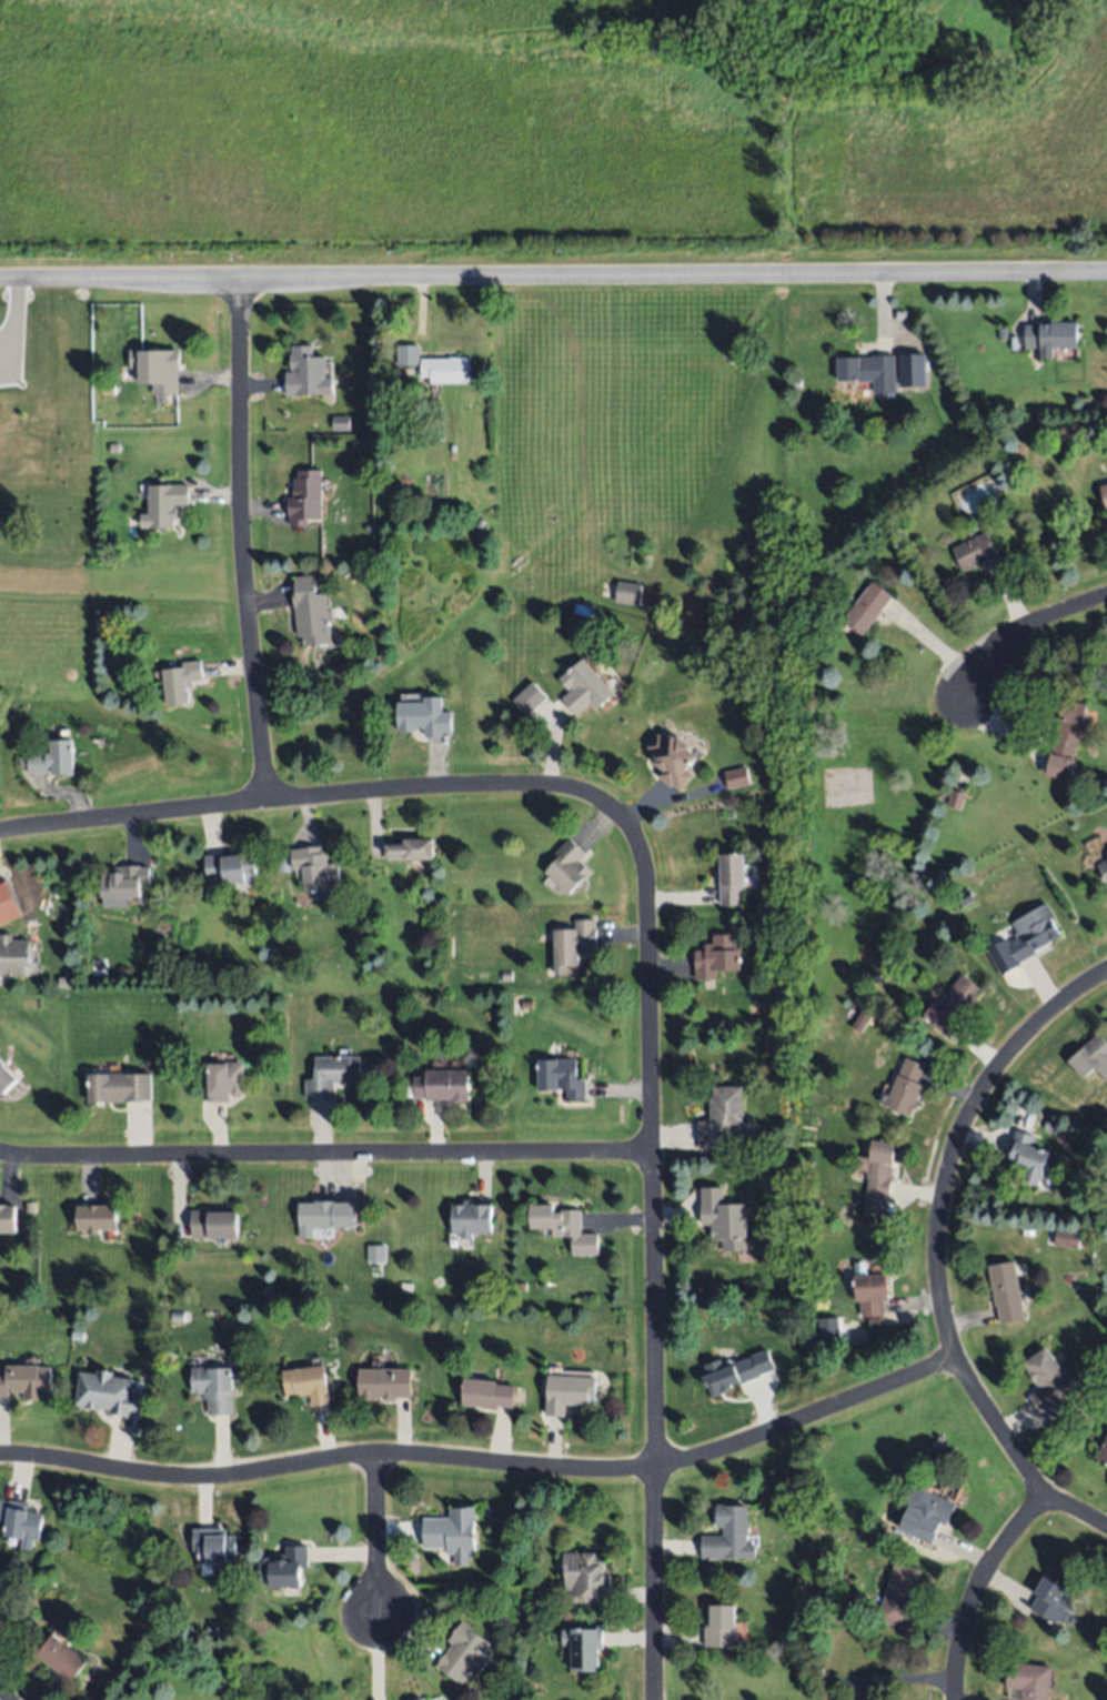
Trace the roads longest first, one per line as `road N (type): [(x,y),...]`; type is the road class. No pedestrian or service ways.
road 1 (tertiary): [(0,280),(1106,272)]
road 2 (residential): [(0,1450),(189,1475),(375,1449),(654,1467),(771,1431),(957,1357)]
road 3 (residential): [(652,1154),(645,873),(631,829),(602,801),(541,785),(462,787),(269,799),(0,831)]
road 4 (residential): [(1106,1528),(1053,1498),(1029,1472),(963,1372),(937,1287),(942,1197),(963,1128),(1019,1044),(1106,974)]
road 5 (residential): [(0,1157),(652,1154)]
road 6 (residential): [(658,1699),(652,1154)]
road 7 (residential): [(269,799),(242,553),(239,278)]
road 8 (residential): [(1046,1491),(976,1587),(958,1640),(953,1699)]
road 9 (residential): [(1106,596),(1009,640),(970,695)]
road 10 (residential): [(375,1449),(376,1616)]

